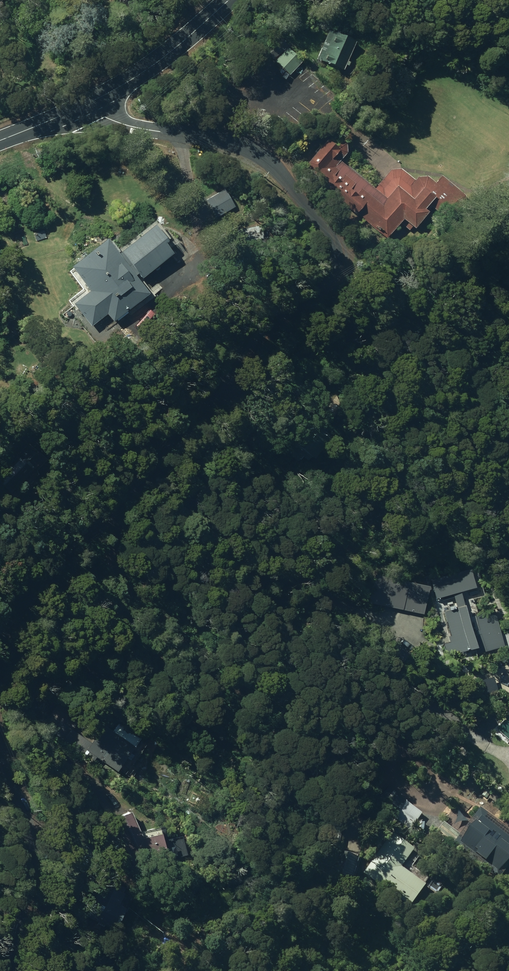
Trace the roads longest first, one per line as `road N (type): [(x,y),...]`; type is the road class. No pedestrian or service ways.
road 1 (residential): [(0,649),(32,593),(334,263),(334,245),(275,170),(189,135),(108,123),(91,104)]
road 2 (residential): [(6,970),(22,888),(0,775)]
road 3 (tertiary): [(227,0),(91,104)]

